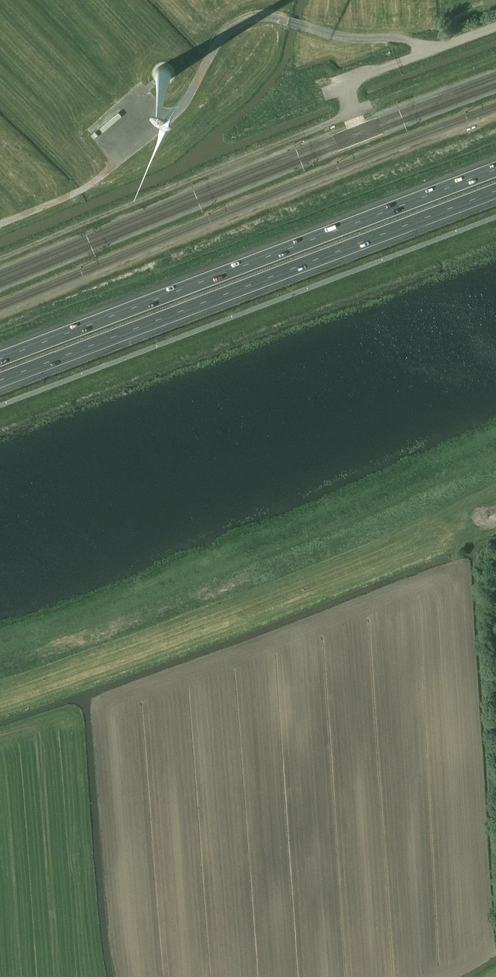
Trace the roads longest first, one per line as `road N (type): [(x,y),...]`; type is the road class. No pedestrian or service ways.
road 1 (motorway): [(495,168),(0,358)]
road 2 (motorway): [(0,379),(495,190)]

